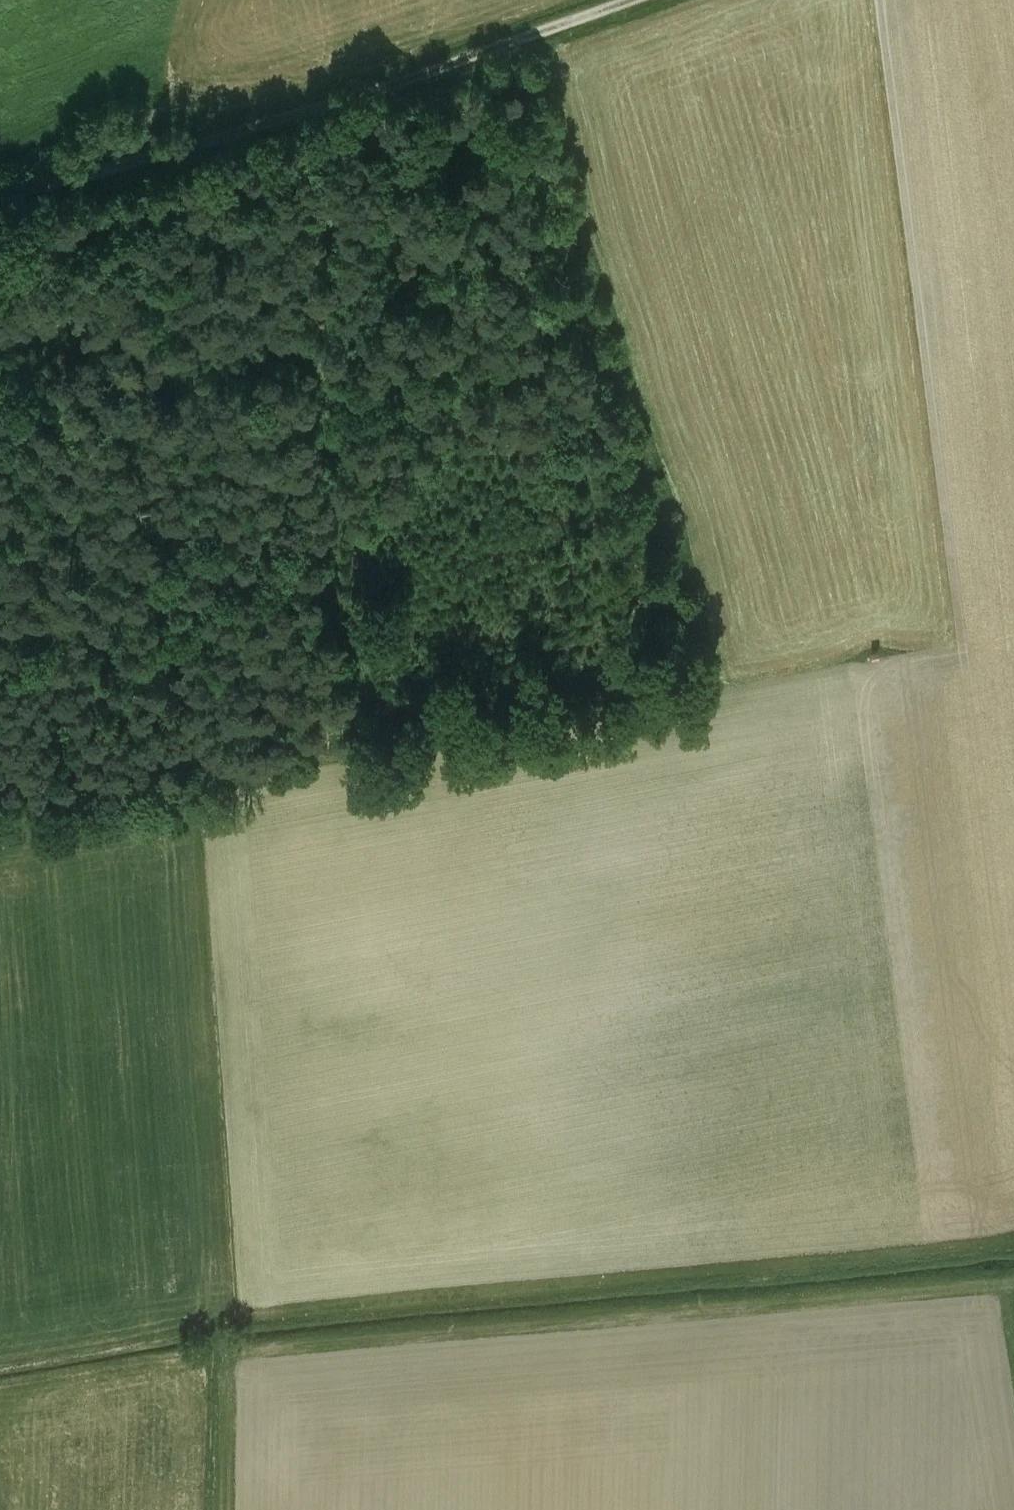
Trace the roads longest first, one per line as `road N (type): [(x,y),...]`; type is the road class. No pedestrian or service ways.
road 1 (track): [(631,0),(426,79),(0,200)]

